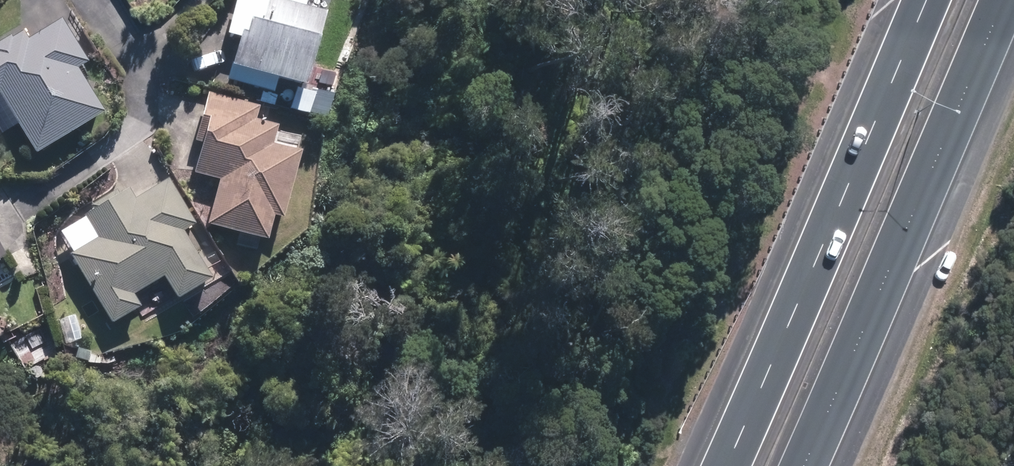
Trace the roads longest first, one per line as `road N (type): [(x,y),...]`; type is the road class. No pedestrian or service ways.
road 1 (motorway): [(1004,0),(800,465)]
road 2 (motorway): [(723,465),(925,0)]

